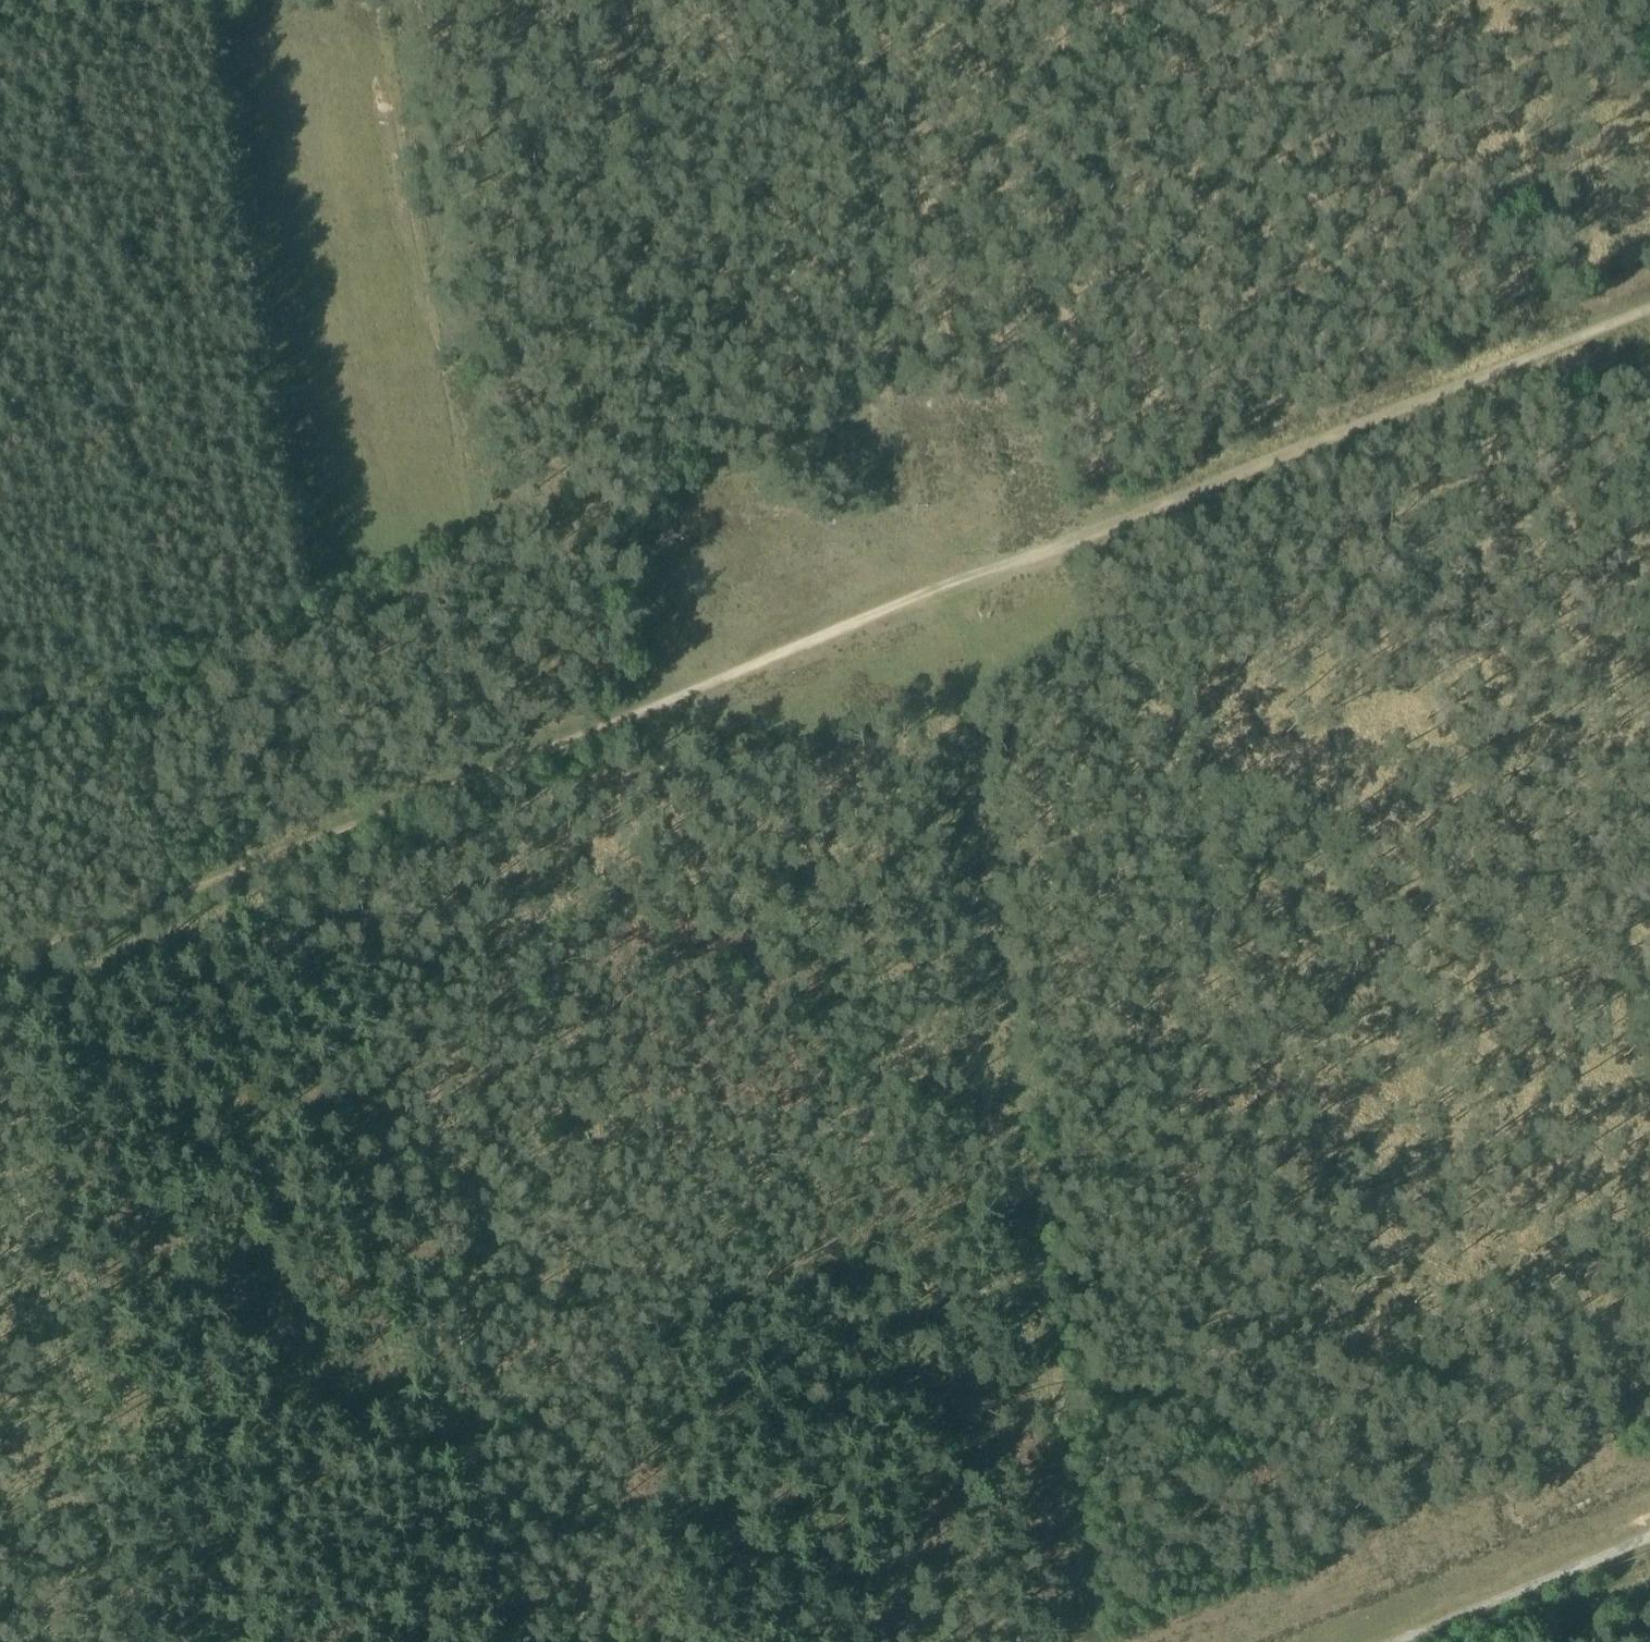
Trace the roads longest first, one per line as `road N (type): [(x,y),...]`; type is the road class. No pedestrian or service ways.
road 1 (track): [(1649,311),(0,967)]
road 2 (track): [(1649,1530),(1380,1641)]

